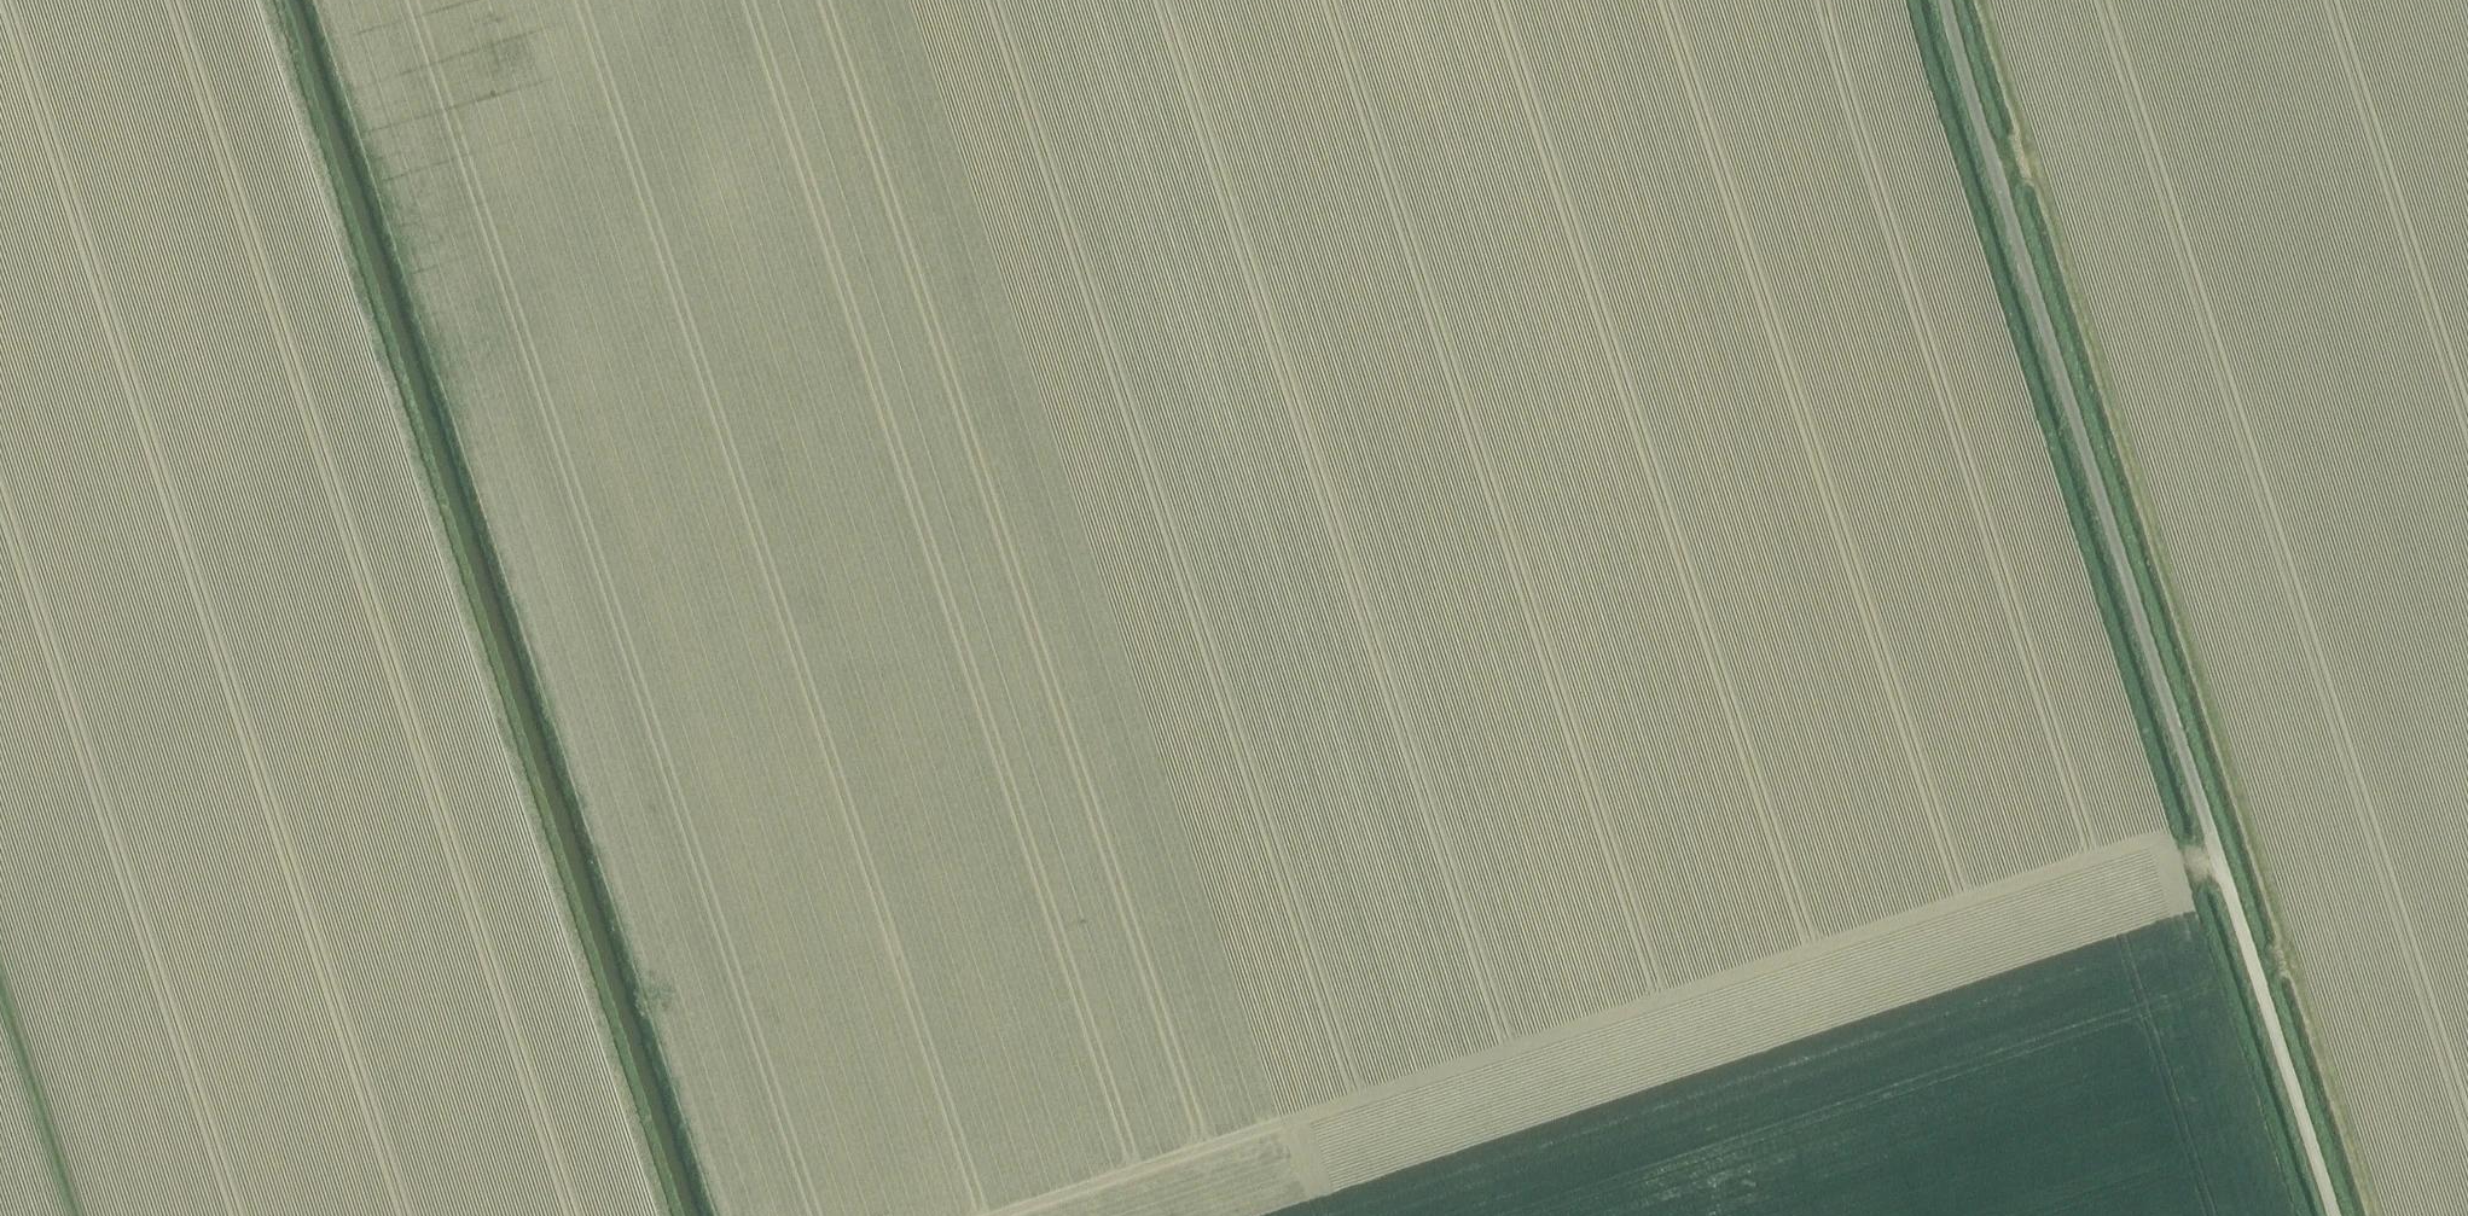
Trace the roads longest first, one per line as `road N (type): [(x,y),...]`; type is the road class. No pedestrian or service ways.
road 1 (unclassified): [(2339,1215),(2000,146),(1963,0)]
road 2 (track): [(0,982),(76,1215)]

